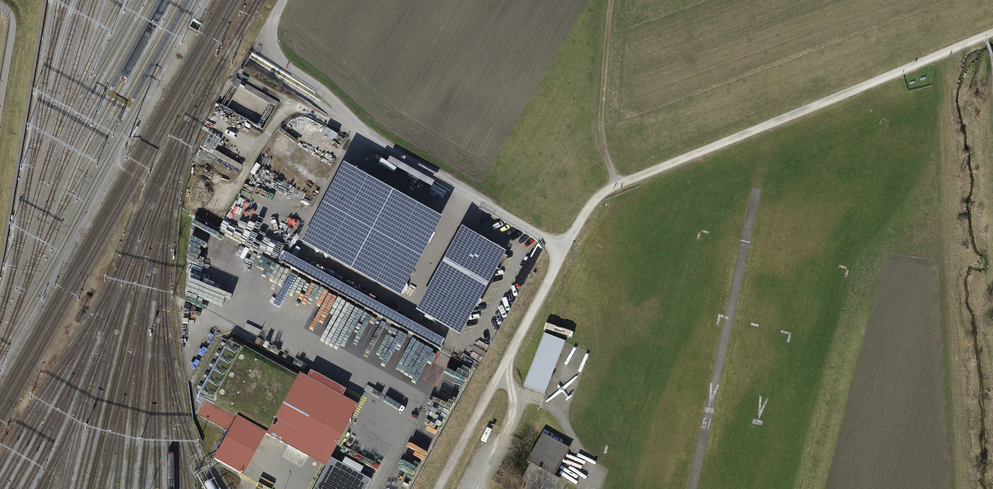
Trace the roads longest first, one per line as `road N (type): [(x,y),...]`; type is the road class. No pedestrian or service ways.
road 1 (track): [(617,185),(985,36)]
road 2 (track): [(617,185),(601,133),(611,0)]

